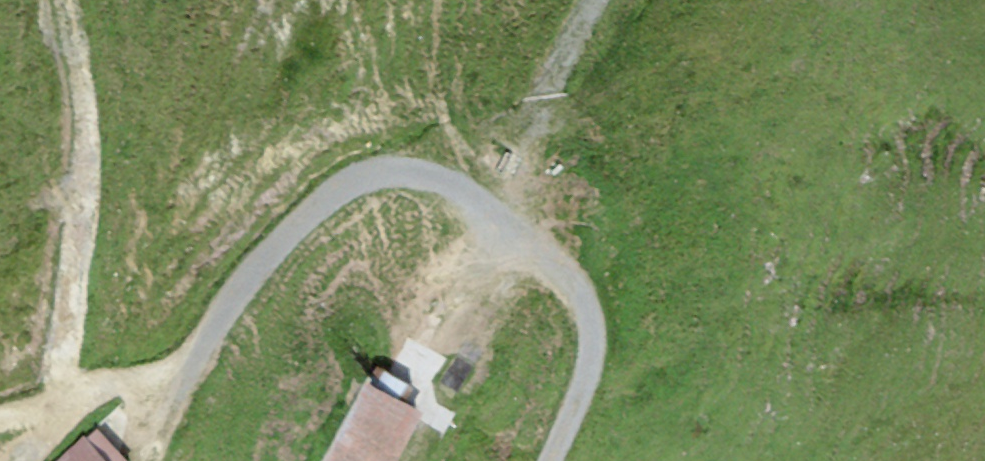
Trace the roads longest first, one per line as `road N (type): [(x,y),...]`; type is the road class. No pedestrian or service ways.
road 1 (track): [(553,460),(583,373),(585,347),(571,296),(461,202),(407,177),(342,191),(238,285),(206,331),(146,460)]
road 2 (track): [(497,228),(593,0)]
road 3 (track): [(497,228),(406,376)]

